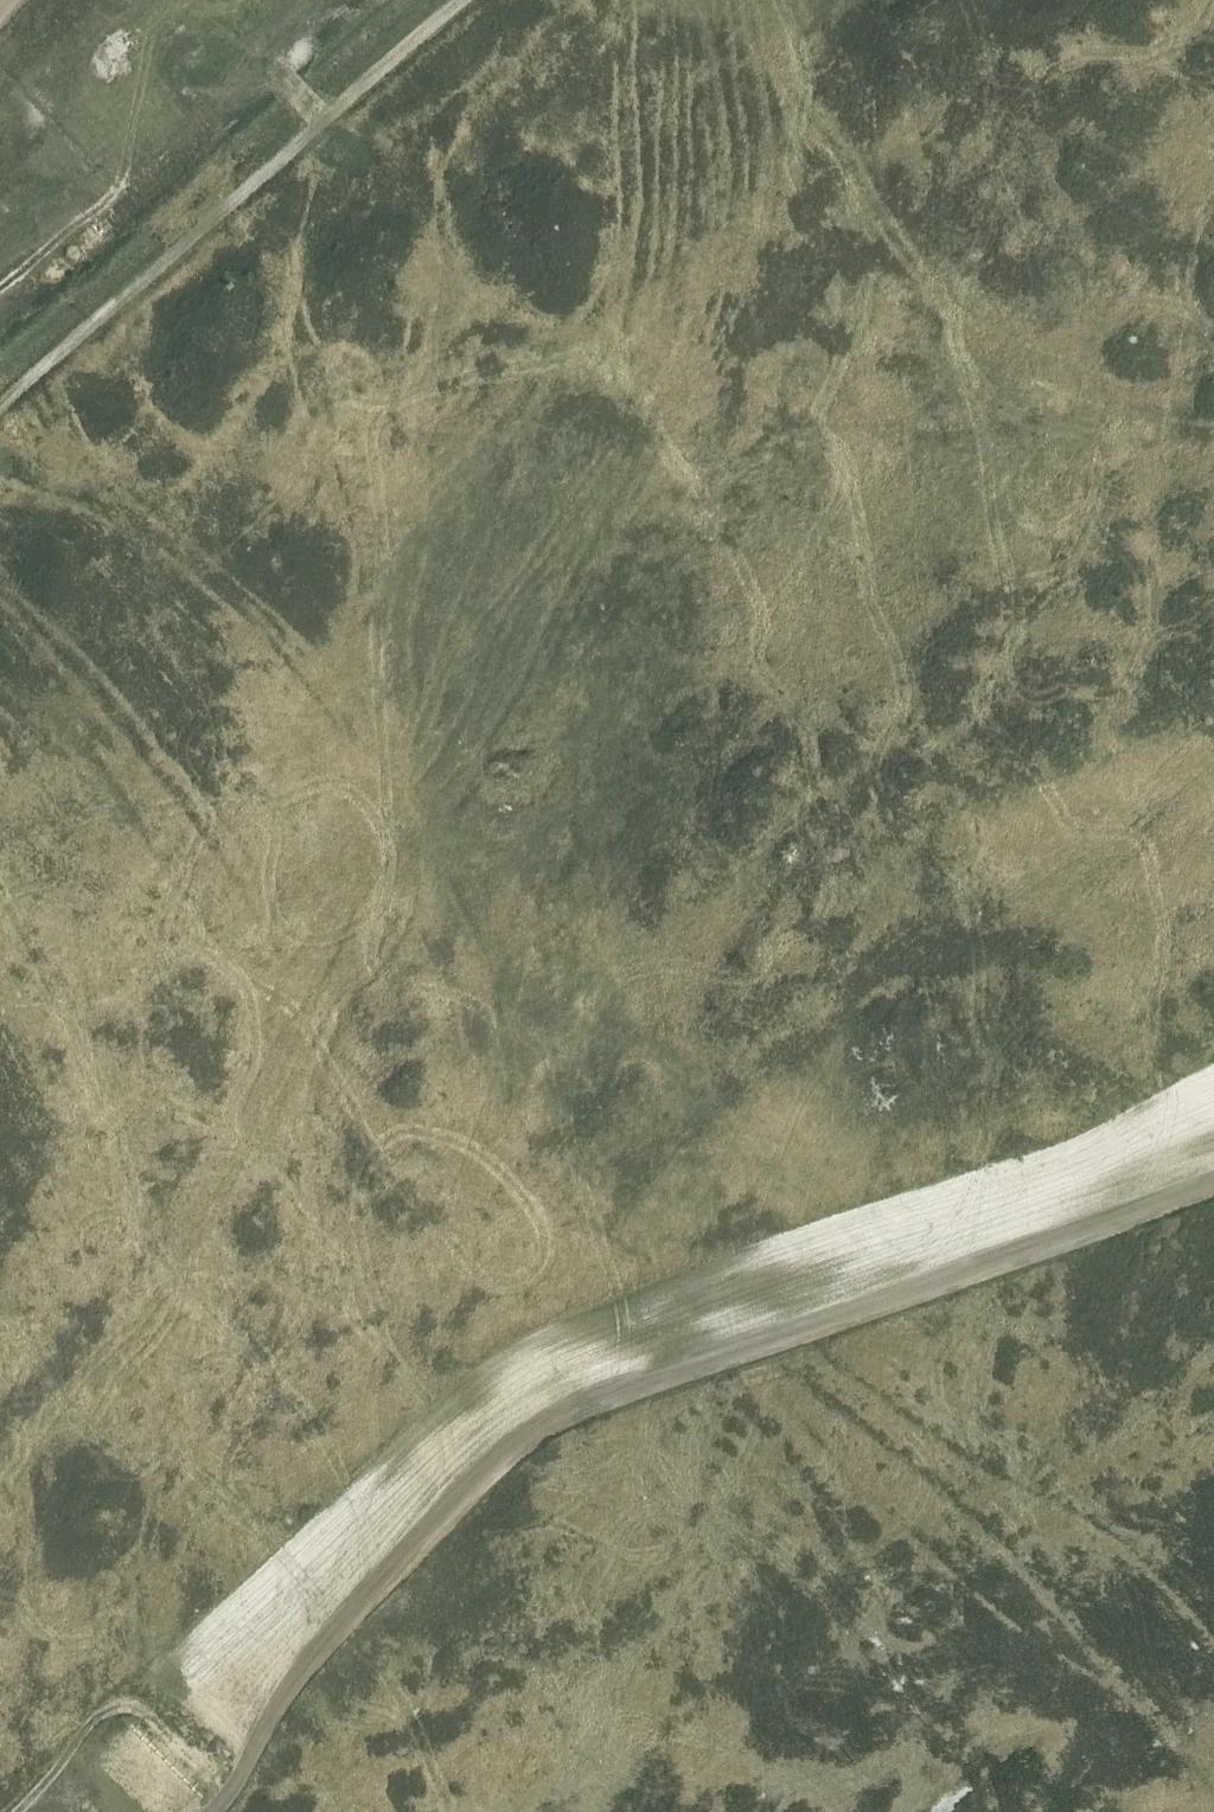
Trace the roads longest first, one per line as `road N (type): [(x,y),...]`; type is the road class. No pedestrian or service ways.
road 1 (track): [(222,1811),(276,1708),(546,1436),(1213,1192)]
road 2 (track): [(0,411),(467,0)]

